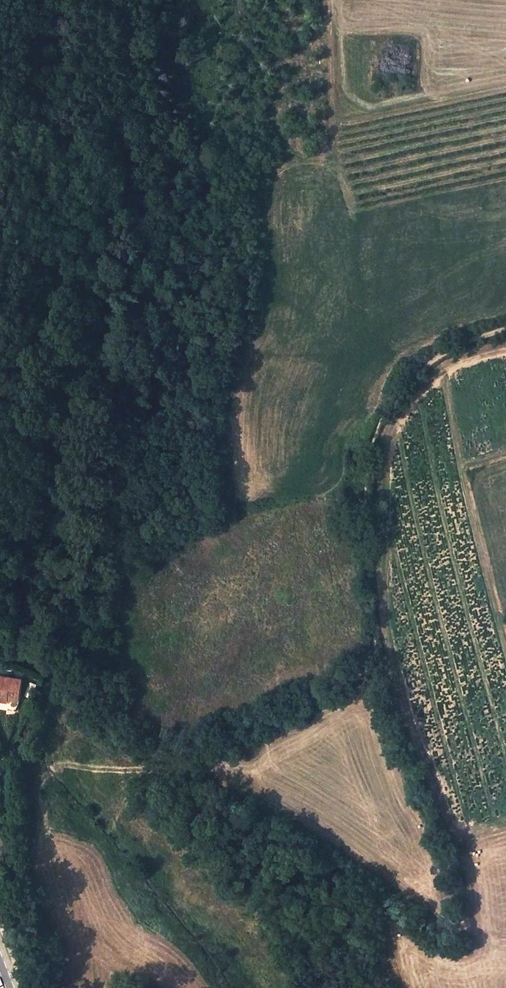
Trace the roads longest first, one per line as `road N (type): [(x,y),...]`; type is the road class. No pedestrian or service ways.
road 1 (track): [(365,489),(374,436),(397,391),(441,355),(505,331)]

